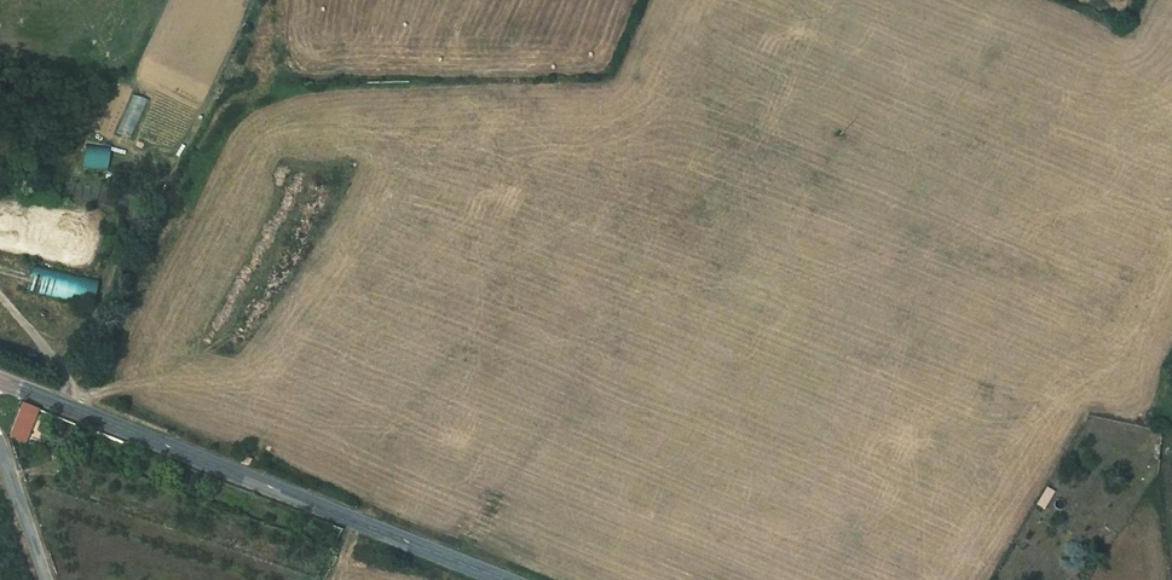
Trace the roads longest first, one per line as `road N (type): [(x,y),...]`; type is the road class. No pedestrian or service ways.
road 1 (tertiary): [(496,579),(0,382)]
road 2 (unclassified): [(47,579),(0,450)]

